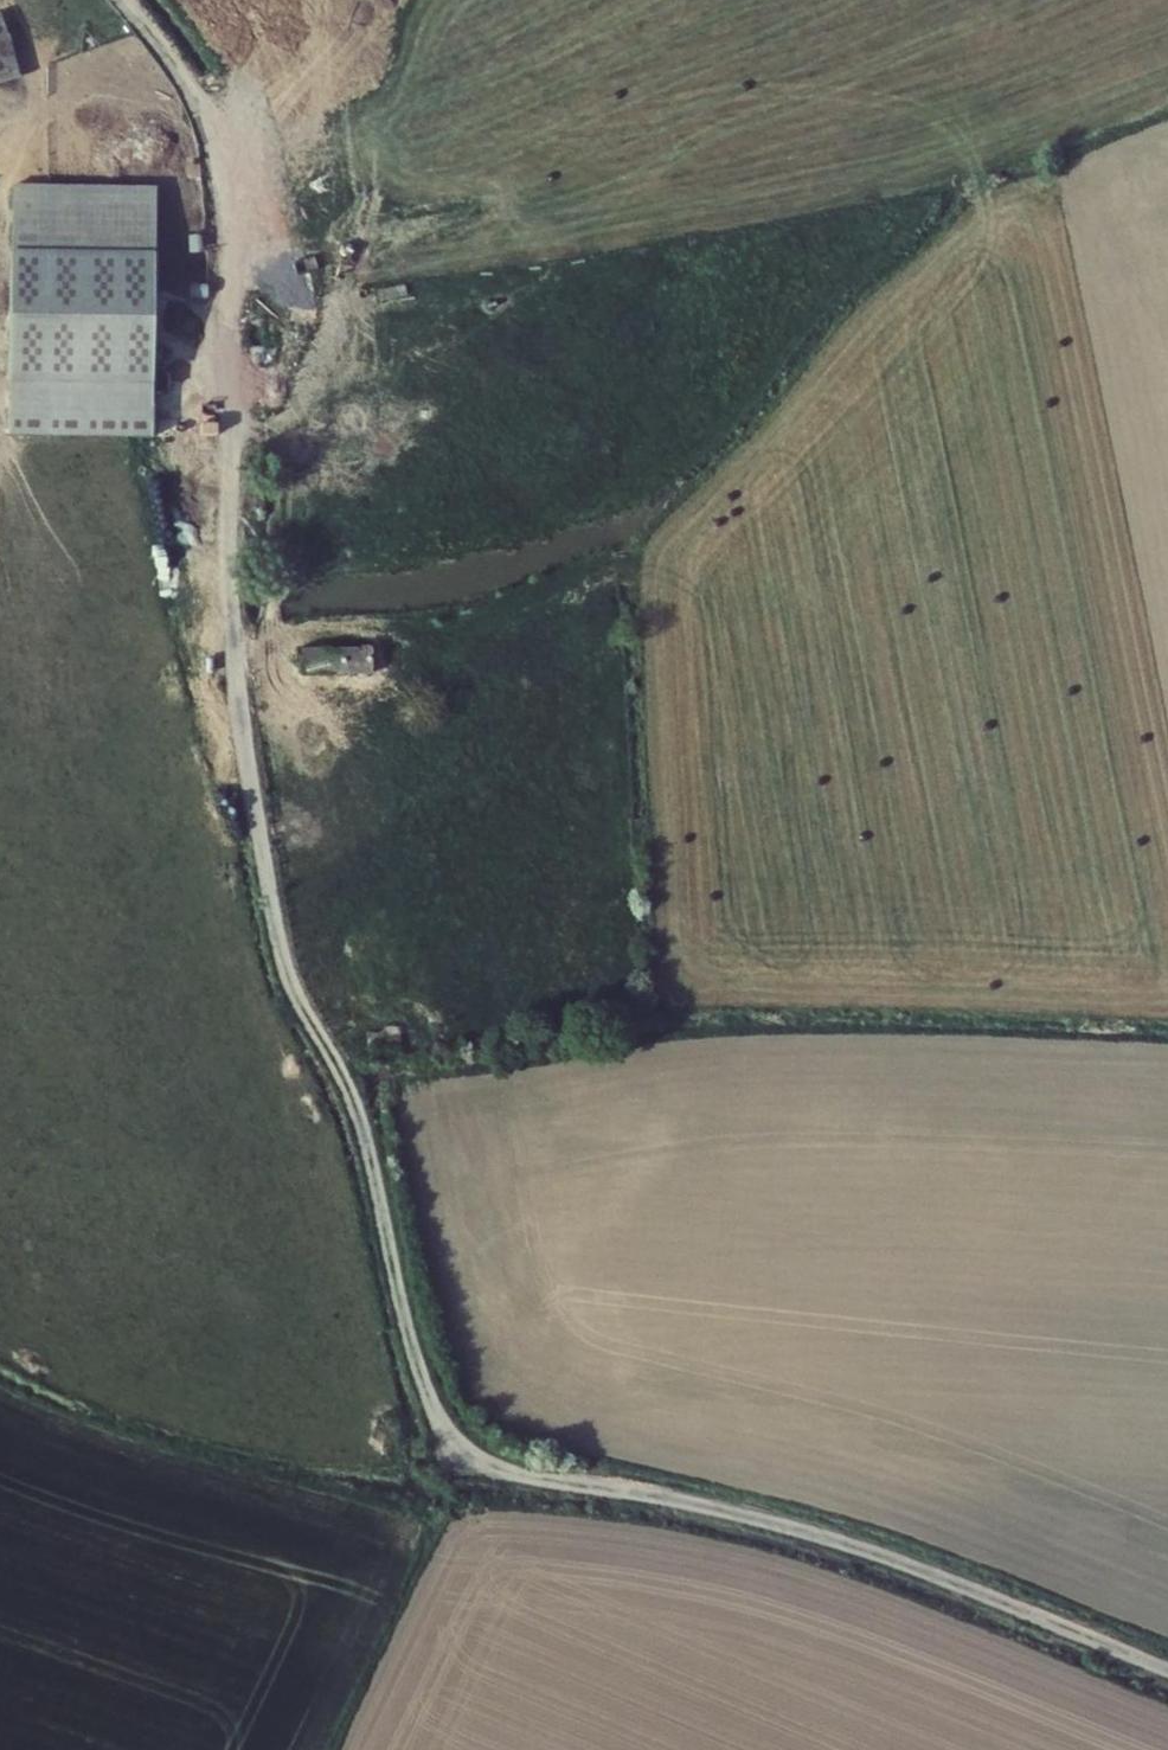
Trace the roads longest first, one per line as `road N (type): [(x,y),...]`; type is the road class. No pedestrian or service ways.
road 1 (track): [(1167,1672),(839,1540),(542,1480),(480,1462),(444,1431),(351,1092),(286,975),(228,578),(237,398),(220,167),(177,64),(124,0)]

